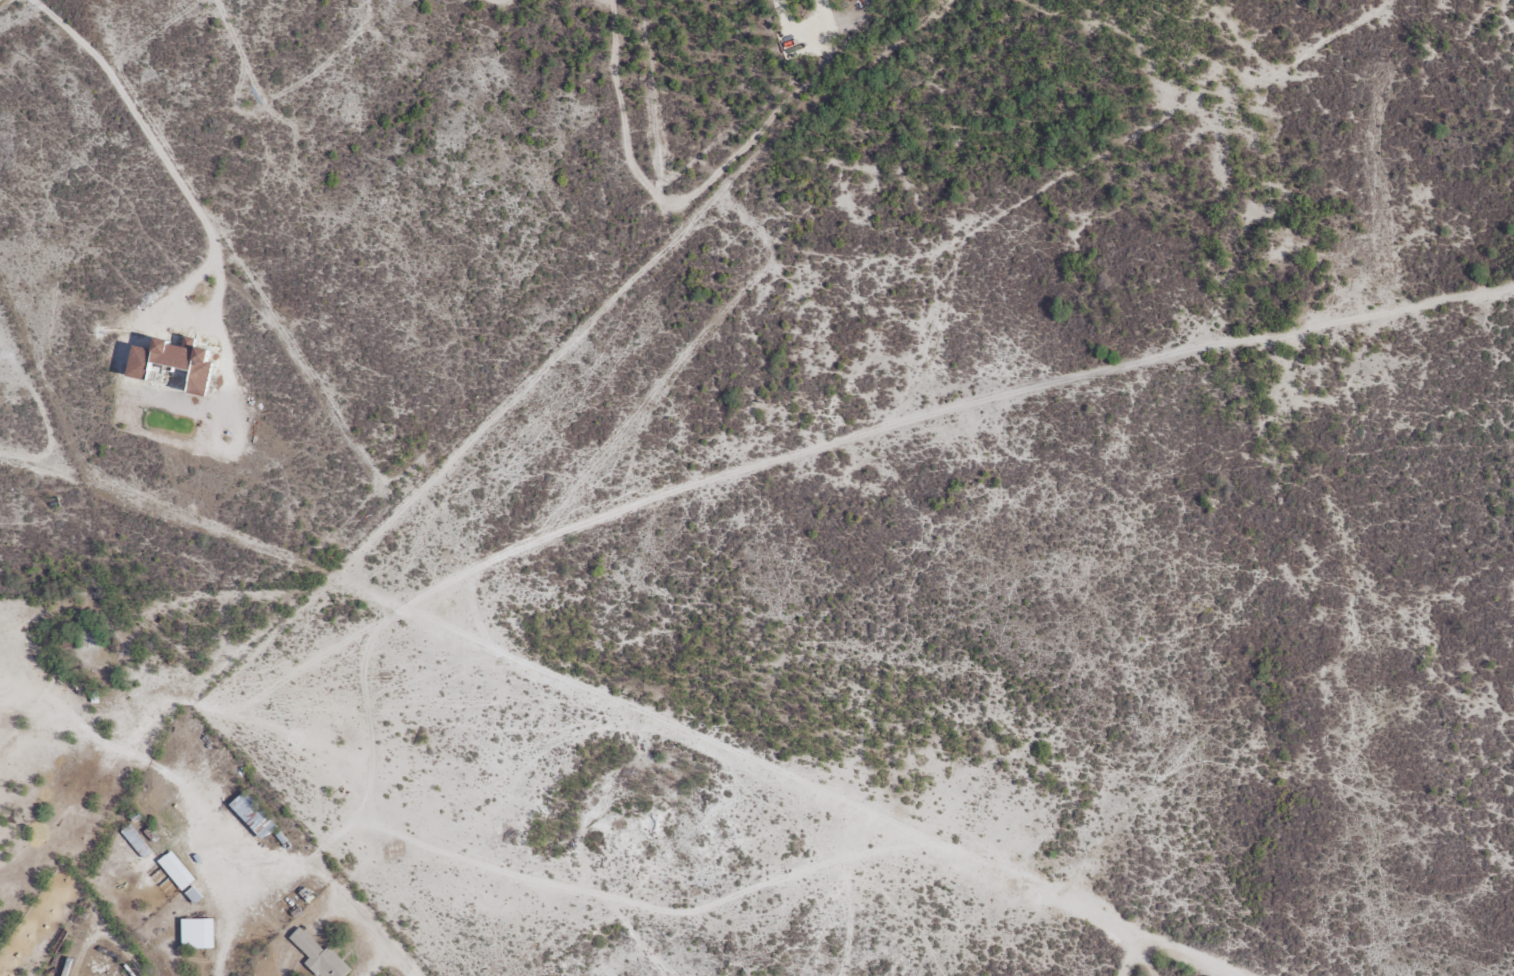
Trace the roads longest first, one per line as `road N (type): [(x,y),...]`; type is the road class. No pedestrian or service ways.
road 1 (residential): [(447,975),(302,894),(275,869),(317,731),(316,652),(337,579),(365,507),(477,334),(488,303),(446,103),(481,0)]
road 2 (track): [(1245,975),(1179,942),(1150,945),(1122,975)]

